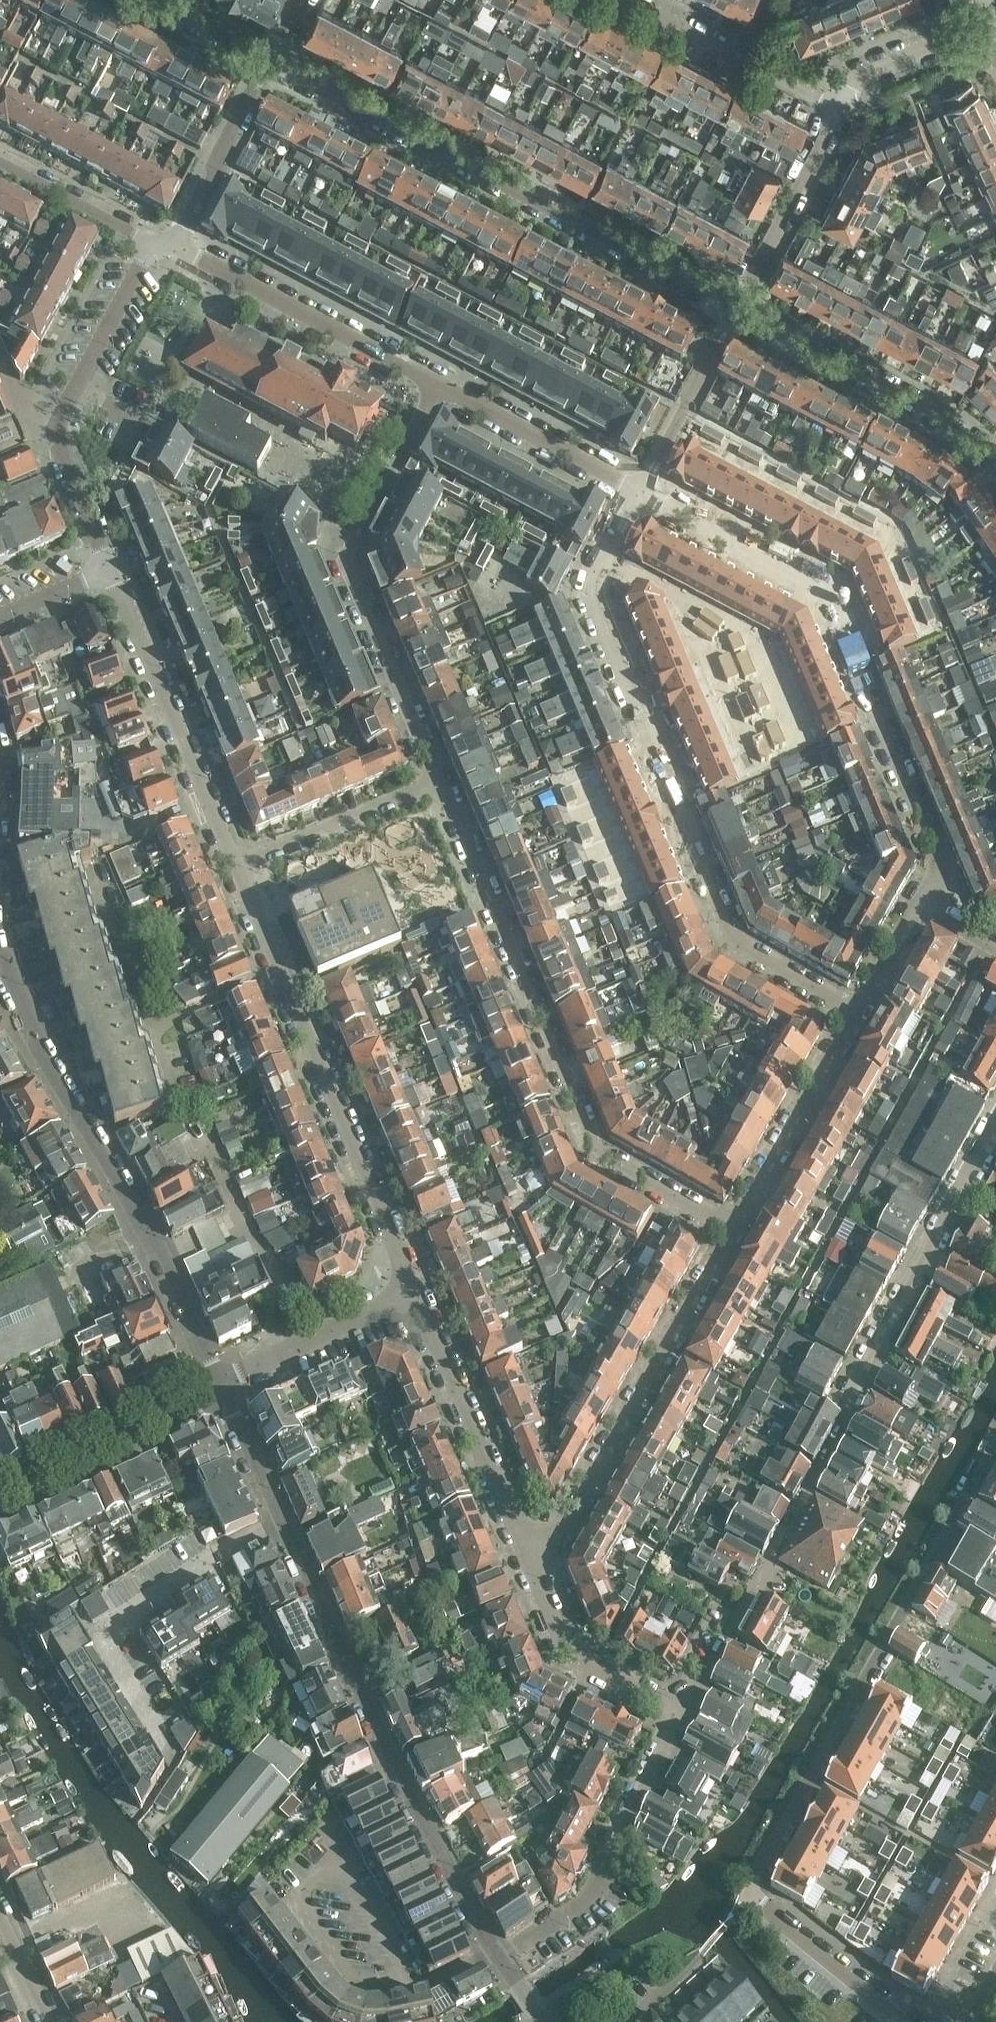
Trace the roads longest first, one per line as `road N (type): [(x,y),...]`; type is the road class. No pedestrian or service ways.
road 1 (residential): [(995,1446),(762,1859),(765,1896),(912,2021)]
road 2 (residential): [(678,1723),(995,1134)]
road 3 (residential): [(643,494),(598,581),(592,610),(737,936),(855,1015)]
road 4 (residential): [(496,1955),(385,1751),(224,1392)]
road 5 (residential): [(437,786),(596,1151),(732,1230)]
road 6 (residential): [(929,899),(941,875),(837,599),(643,494)]
road 7 (residential): [(275,65),(734,316)]
road 8 (residential): [(224,1392),(0,949)]
road 9 (residential): [(324,1344),(306,1304),(245,1229),(159,1028),(281,972)]
road 10 (residential): [(432,393),(352,535),(350,568),(437,786)]
road 11 (residential): [(540,1573),(732,1230)]
road 12 (residential): [(158,244),(56,430),(110,570)]
road 13 (residential): [(411,1302),(281,972)]
road 14 (residential): [(240,867),(110,570)]
road 15 (residential): [(734,316),(944,432),(995,475)]
road 16 (residential): [(496,1955),(580,1909),(678,1723)]
road 17 (residential): [(540,1573),(411,1302)]
road 18 (residential): [(432,393),(174,251)]
road 19 (residential): [(224,1392),(0,1508)]
road 20 (residential): [(732,1230),(855,1015)]
road 21 (residential): [(734,316),(842,106)]
road 22 (residential): [(842,106),(631,0)]
road 23 (residential): [(643,494),(432,393)]
road 24 (residential): [(678,1723),(589,1680),(549,1620),(540,1573)]
road 25 (residential): [(437,786),(240,867)]
road 26 (residential): [(174,251),(275,65)]
road 27 (residential): [(643,494),(734,316)]
road 28 (residential): [(158,244),(0,157)]
road 29 (residential): [(975,15),(863,74),(842,106)]
road 30 (residential): [(149,0),(275,65)]
road 31 (residential): [(855,1015),(929,899)]

